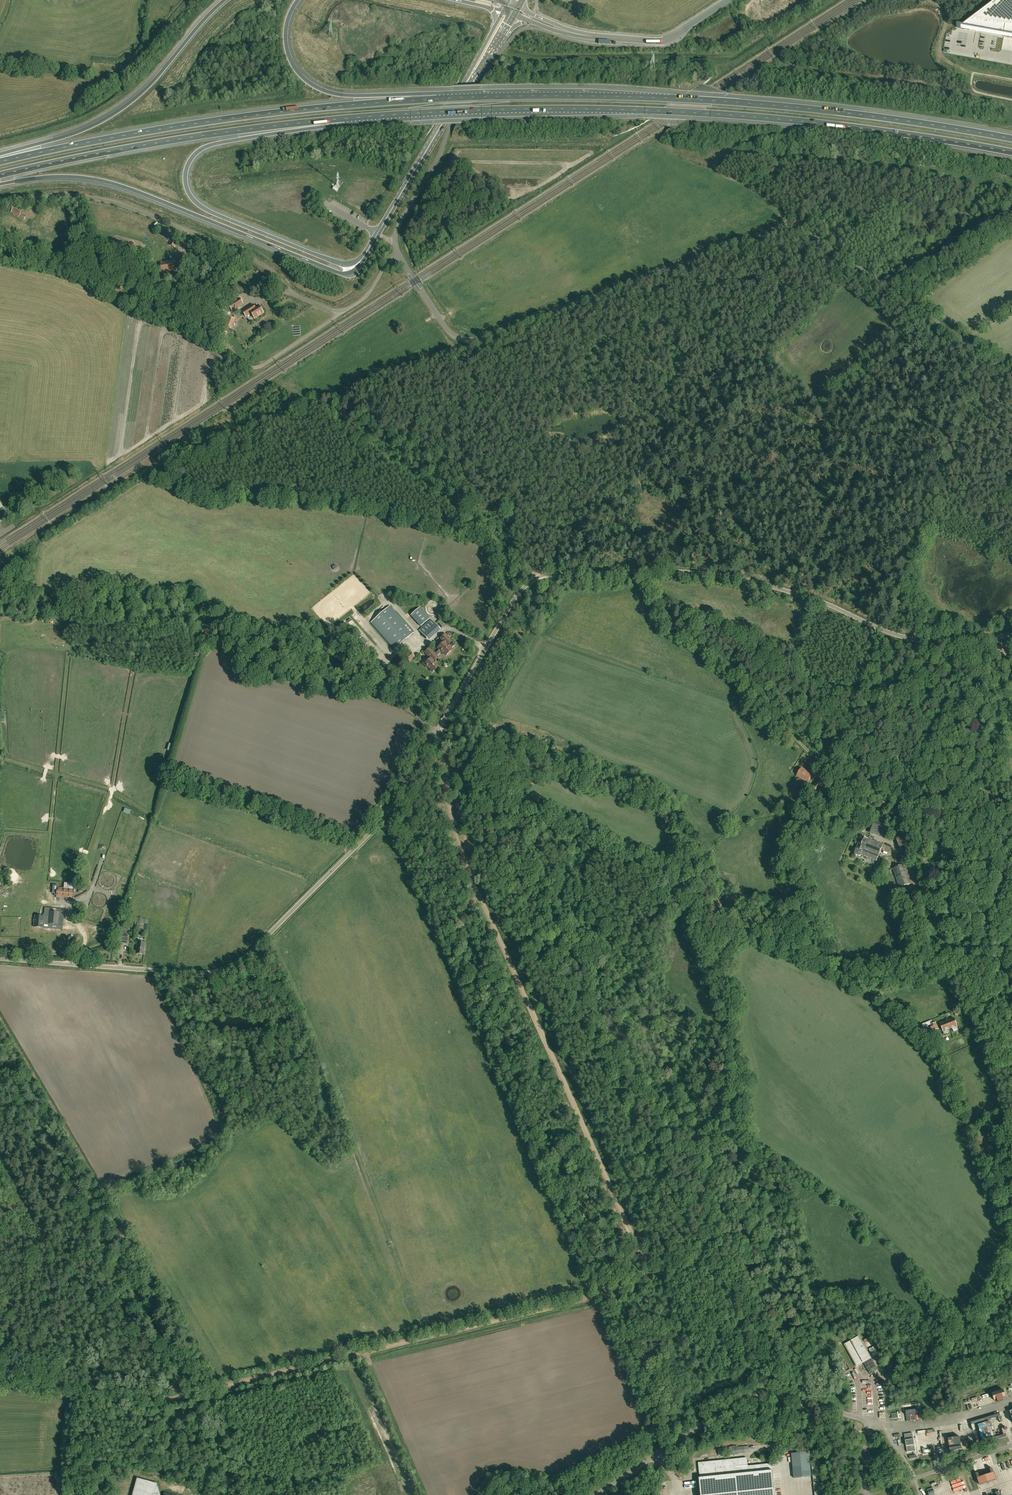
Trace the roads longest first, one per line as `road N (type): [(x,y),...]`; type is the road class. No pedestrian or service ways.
road 1 (unclassified): [(0,958),(200,973),(237,962),(387,812),(519,594),(541,577),(706,573),(788,591),(907,637),(963,642),(1011,633)]
road 2 (unclassified): [(1011,375),(796,223),(471,340),(450,333),(398,255)]
road 3 (motorway): [(345,119),(658,111),(814,122),(1011,152)]
road 4 (track): [(610,1290),(172,1400),(0,1387)]
road 5 (motorway): [(1011,137),(766,103),(438,98)]
road 6 (track): [(1011,1180),(988,1055),(964,1004),(932,872),(910,839),(903,807),(990,671)]
road 7 (residential): [(398,255),(365,299),(336,313),(291,293),(259,262),(124,206),(71,195),(0,203)]
road 8 (motorway): [(438,98),(207,122),(0,161)]
road 9 (track): [(443,720),(456,836),(562,1079)]
road 10 (motorway): [(356,270),(215,214),(186,183),(192,159),(208,146),(345,119)]
road 11 (motorway): [(0,184),(100,181),(341,273),(356,270)]
road 12 (track): [(0,564),(144,470),(313,402)]
road 13 (motorway): [(0,175),(180,139),(345,119)]
road 14 (track): [(0,1056),(161,1333)]
road 15 (track): [(838,798),(824,766),(741,673),(659,601),(649,571)]
road 16 (motorway): [(223,0),(125,105),(85,129),(0,157)]
road 17 (track): [(451,813),(521,814),(658,871),(679,872)]
road 18 (motorway): [(438,98),(341,95),(310,83),(287,49),(298,0)]
road 19 (track): [(562,1079),(649,1272)]
road 20 (primary): [(378,234),(466,82)]
road 21 (unclassified): [(728,0),(663,41),(584,35)]

